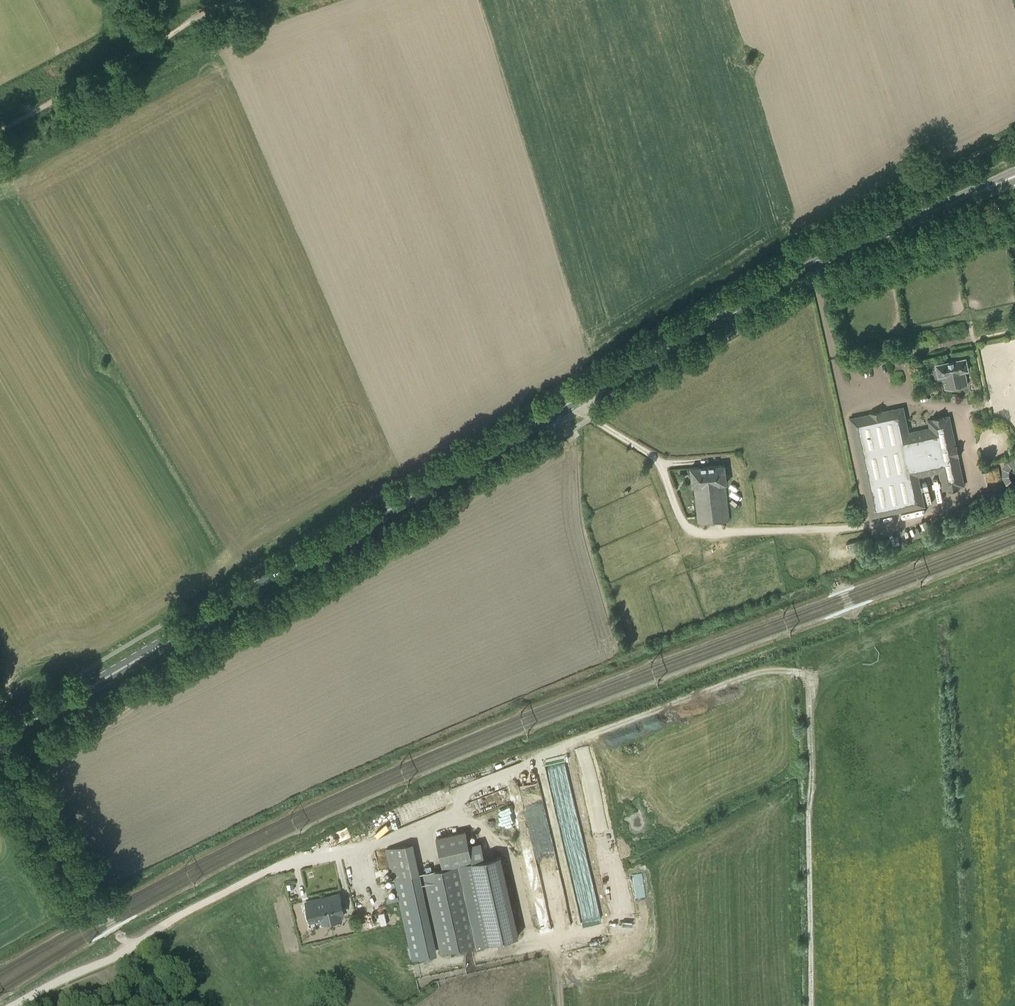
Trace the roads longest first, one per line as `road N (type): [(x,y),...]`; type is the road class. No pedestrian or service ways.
road 1 (secondary): [(0,741),(740,302),(978,192)]
road 2 (track): [(557,749),(764,670),(804,675),(812,1005)]
road 3 (track): [(13,1005),(287,866)]
road 4 (track): [(0,747),(93,897)]

